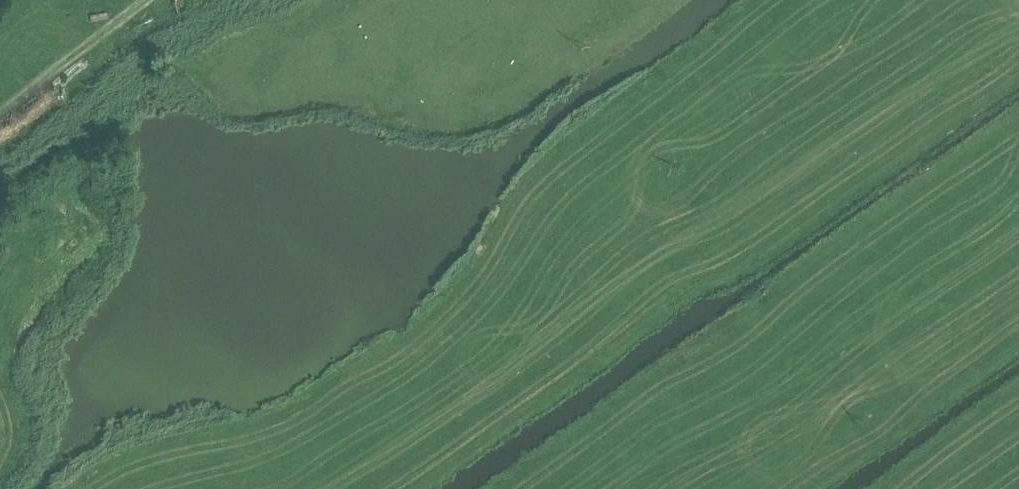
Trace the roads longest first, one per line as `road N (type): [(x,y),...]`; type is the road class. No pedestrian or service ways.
road 1 (track): [(0,110),(141,0)]

